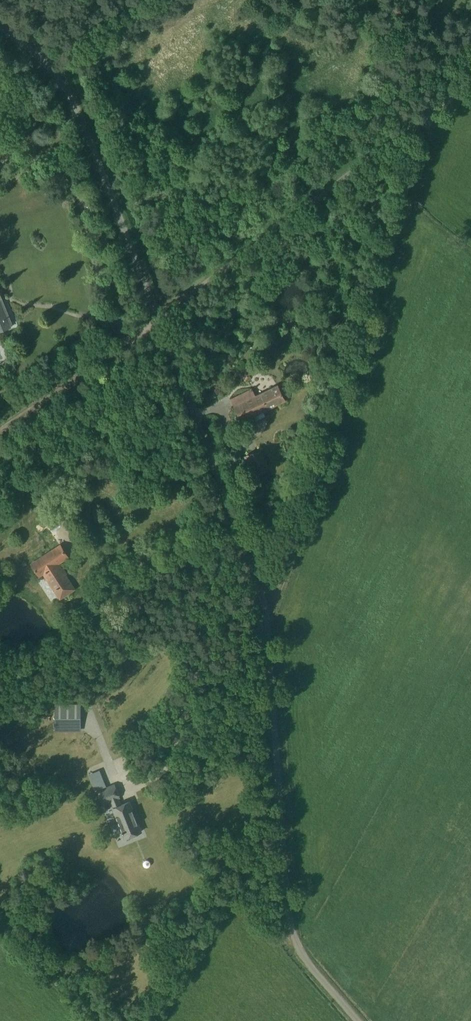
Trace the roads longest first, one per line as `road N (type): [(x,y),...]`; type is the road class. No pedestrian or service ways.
road 1 (unclassified): [(358,1020),(317,974),(289,920),(269,626),(158,317)]
road 2 (track): [(269,626),(434,111)]
road 3 (unclassified): [(158,317),(470,83)]
road 4 (unclassified): [(158,317),(77,108),(35,54),(0,28)]
road 5 (track): [(0,425),(102,358)]

